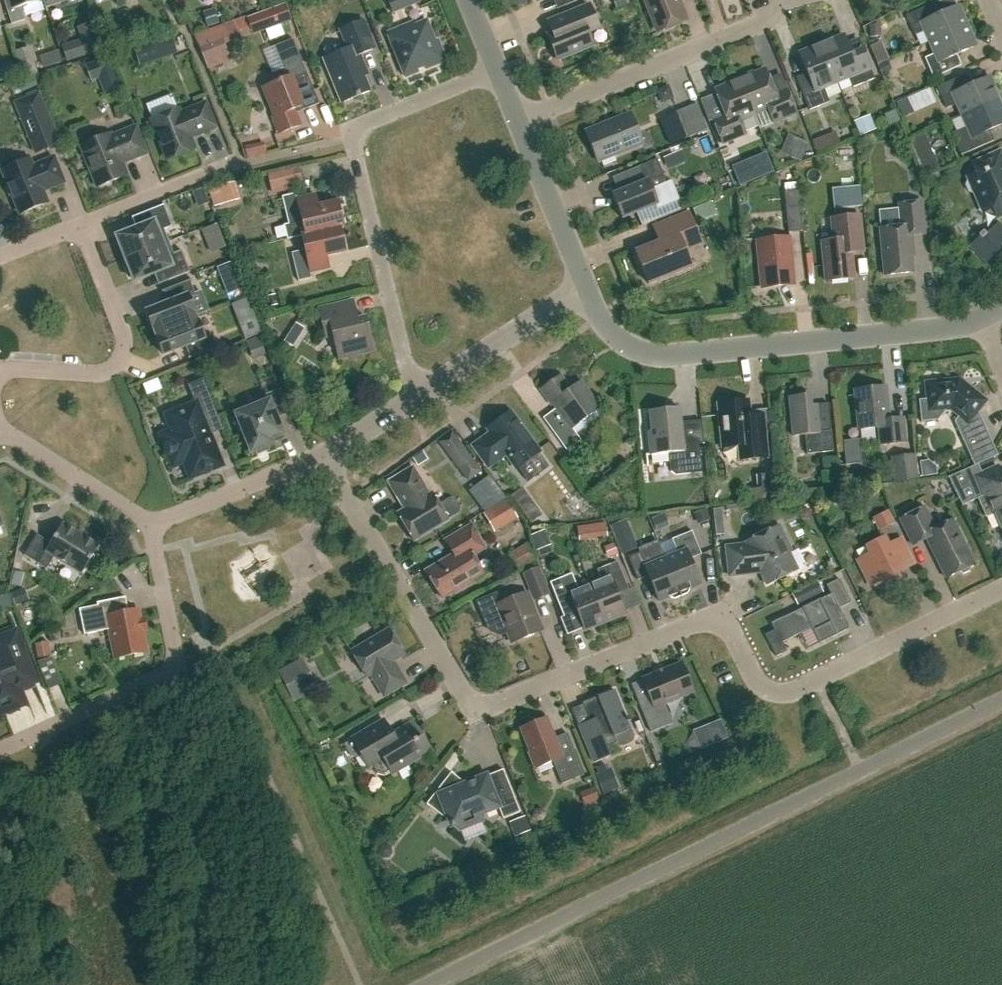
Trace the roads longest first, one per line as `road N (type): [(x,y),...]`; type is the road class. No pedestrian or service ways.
road 1 (residential): [(325,453),(463,693),(482,701),(508,699),(701,619),(729,628),(758,688),(779,695),(1001,590)]
road 2 (unclassified): [(430,984),(1001,701)]
road 3 (residential): [(983,317),(669,358),(613,333),(584,288)]
road 4 (residential): [(416,394),(354,138),(379,116),(499,69)]
road 5 (residential): [(0,750),(162,680),(176,658),(153,528)]
road 6 (residential): [(785,0),(746,30),(520,124)]
road 7 (residential): [(0,369),(87,374),(118,358),(119,329),(83,226)]
road 8 (residential): [(416,394),(584,288)]
road 9 (residential): [(153,528),(325,453)]
road 10 (residential): [(153,528),(1,432)]
road 11 (residential): [(584,288),(520,124)]
road 12 (residential): [(83,226),(222,170)]

